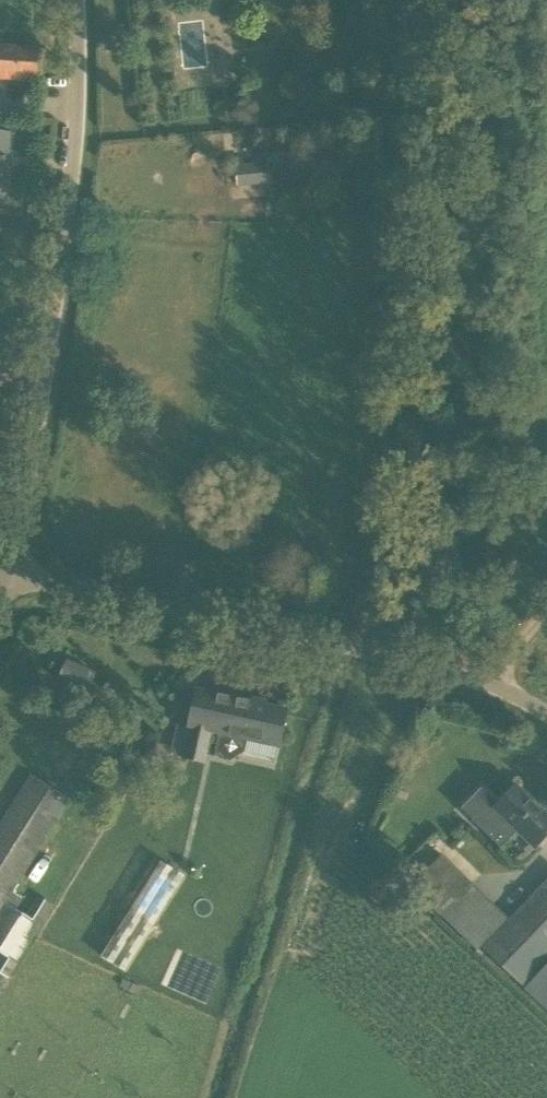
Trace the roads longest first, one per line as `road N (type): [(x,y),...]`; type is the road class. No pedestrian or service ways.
road 1 (unclassified): [(4,577),(62,246),(70,0)]
road 2 (unclassified): [(546,730),(495,695),(364,653),(4,577)]

